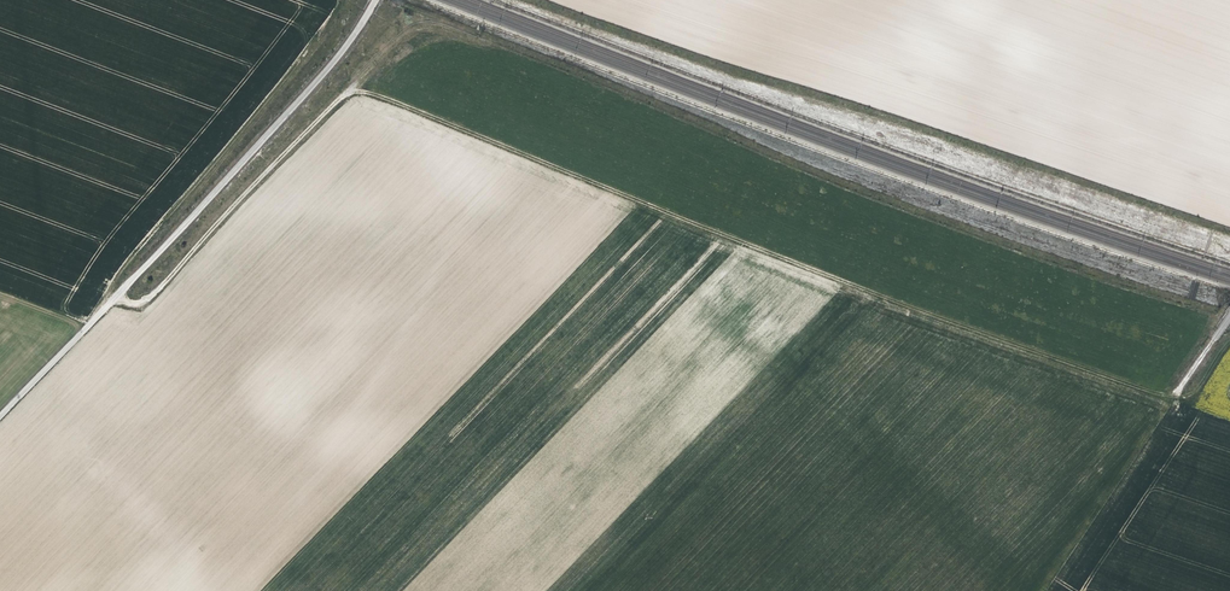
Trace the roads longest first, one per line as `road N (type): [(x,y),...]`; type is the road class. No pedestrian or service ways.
road 1 (track): [(1172,399),(695,222),(388,96),(350,90)]
road 2 (unclassified): [(376,0),(295,103),(0,416)]

